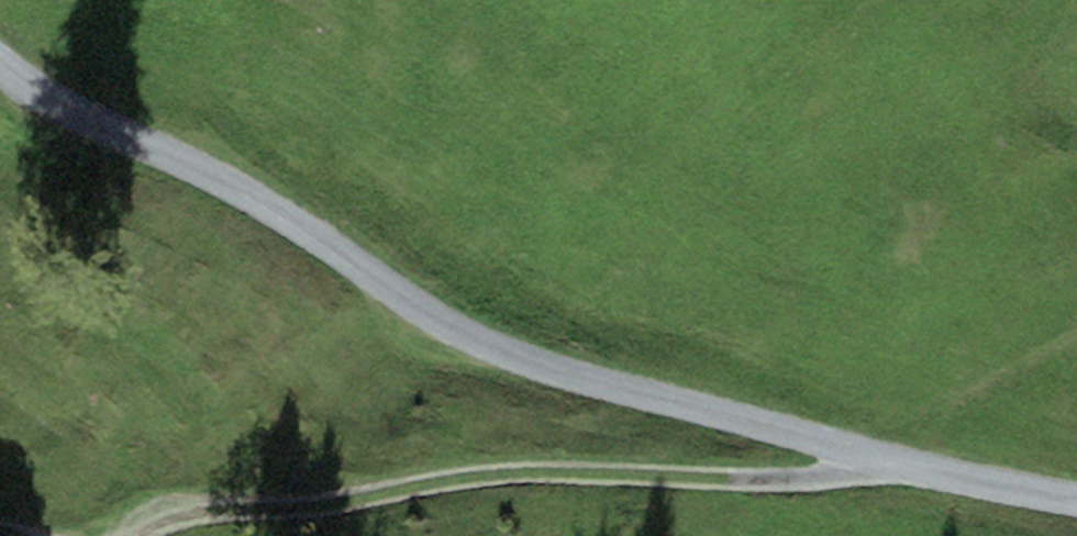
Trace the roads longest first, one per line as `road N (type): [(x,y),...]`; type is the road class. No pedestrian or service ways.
road 1 (unclassified): [(1076,501),(1019,499),(515,355),(429,315),(270,212),(54,102),(0,61)]
road 2 (track): [(139,535),(174,522),(330,505),(479,474),(820,478),(849,472),(869,457)]

